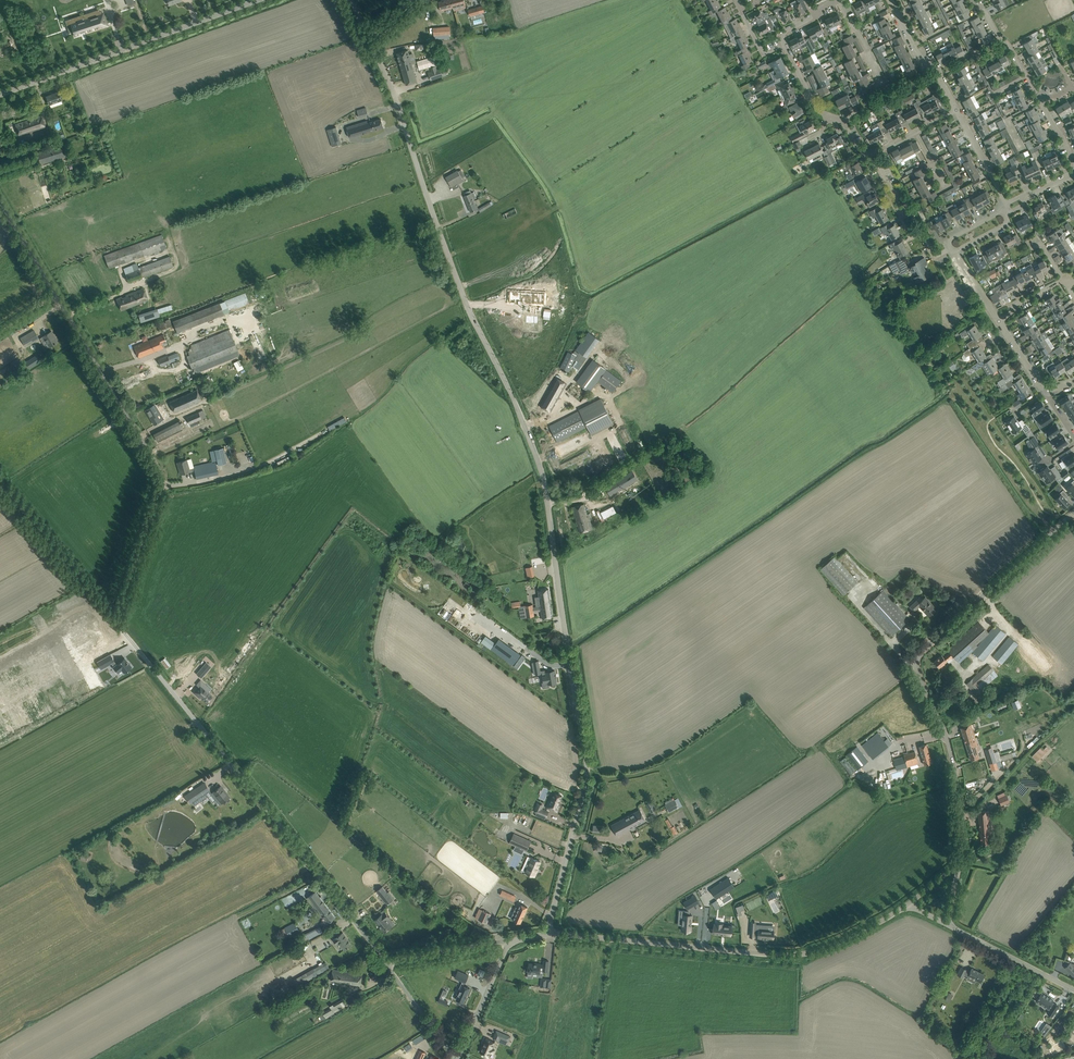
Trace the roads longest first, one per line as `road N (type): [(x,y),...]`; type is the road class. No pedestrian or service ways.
road 1 (unclassified): [(547,933),(588,764),(542,471),(510,384),(454,286),(368,37)]
road 2 (unclassified): [(387,961),(114,617),(160,484),(157,465),(0,202)]
road 3 (unclassified): [(959,863),(956,781),(918,657),(1058,527)]
road 4 (unclassified): [(547,933),(786,955),(835,945),(908,904)]
road 5 (unclassified): [(0,95),(258,0)]
road 6 (track): [(0,482),(114,617)]
road 7 (unclassified): [(1073,990),(947,926)]
road 8 (residential): [(871,155),(936,256),(951,248)]
road 9 (residential): [(956,110),(890,0)]
road 10 (residential): [(1044,104),(1009,42),(972,0)]
road 11 (unclassified): [(457,1058),(509,942)]
road 12 (unclassified): [(387,961),(509,942)]

